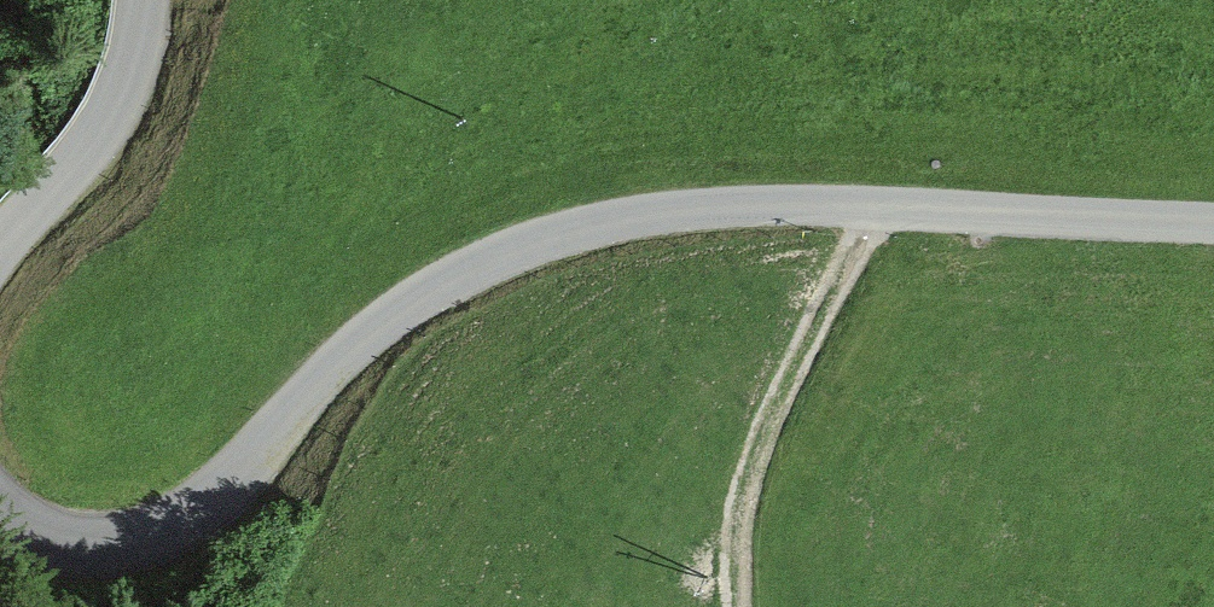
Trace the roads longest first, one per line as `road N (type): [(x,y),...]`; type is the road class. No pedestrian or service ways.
road 1 (unclassified): [(0,505),(70,537),(131,536),(189,518),(399,313),(462,272),(634,214),(751,203),(1213,220)]
road 2 (track): [(877,205),(758,445),(739,513),(737,606)]
road 3 (unclassified): [(140,0),(126,71),(83,145),(0,244)]

